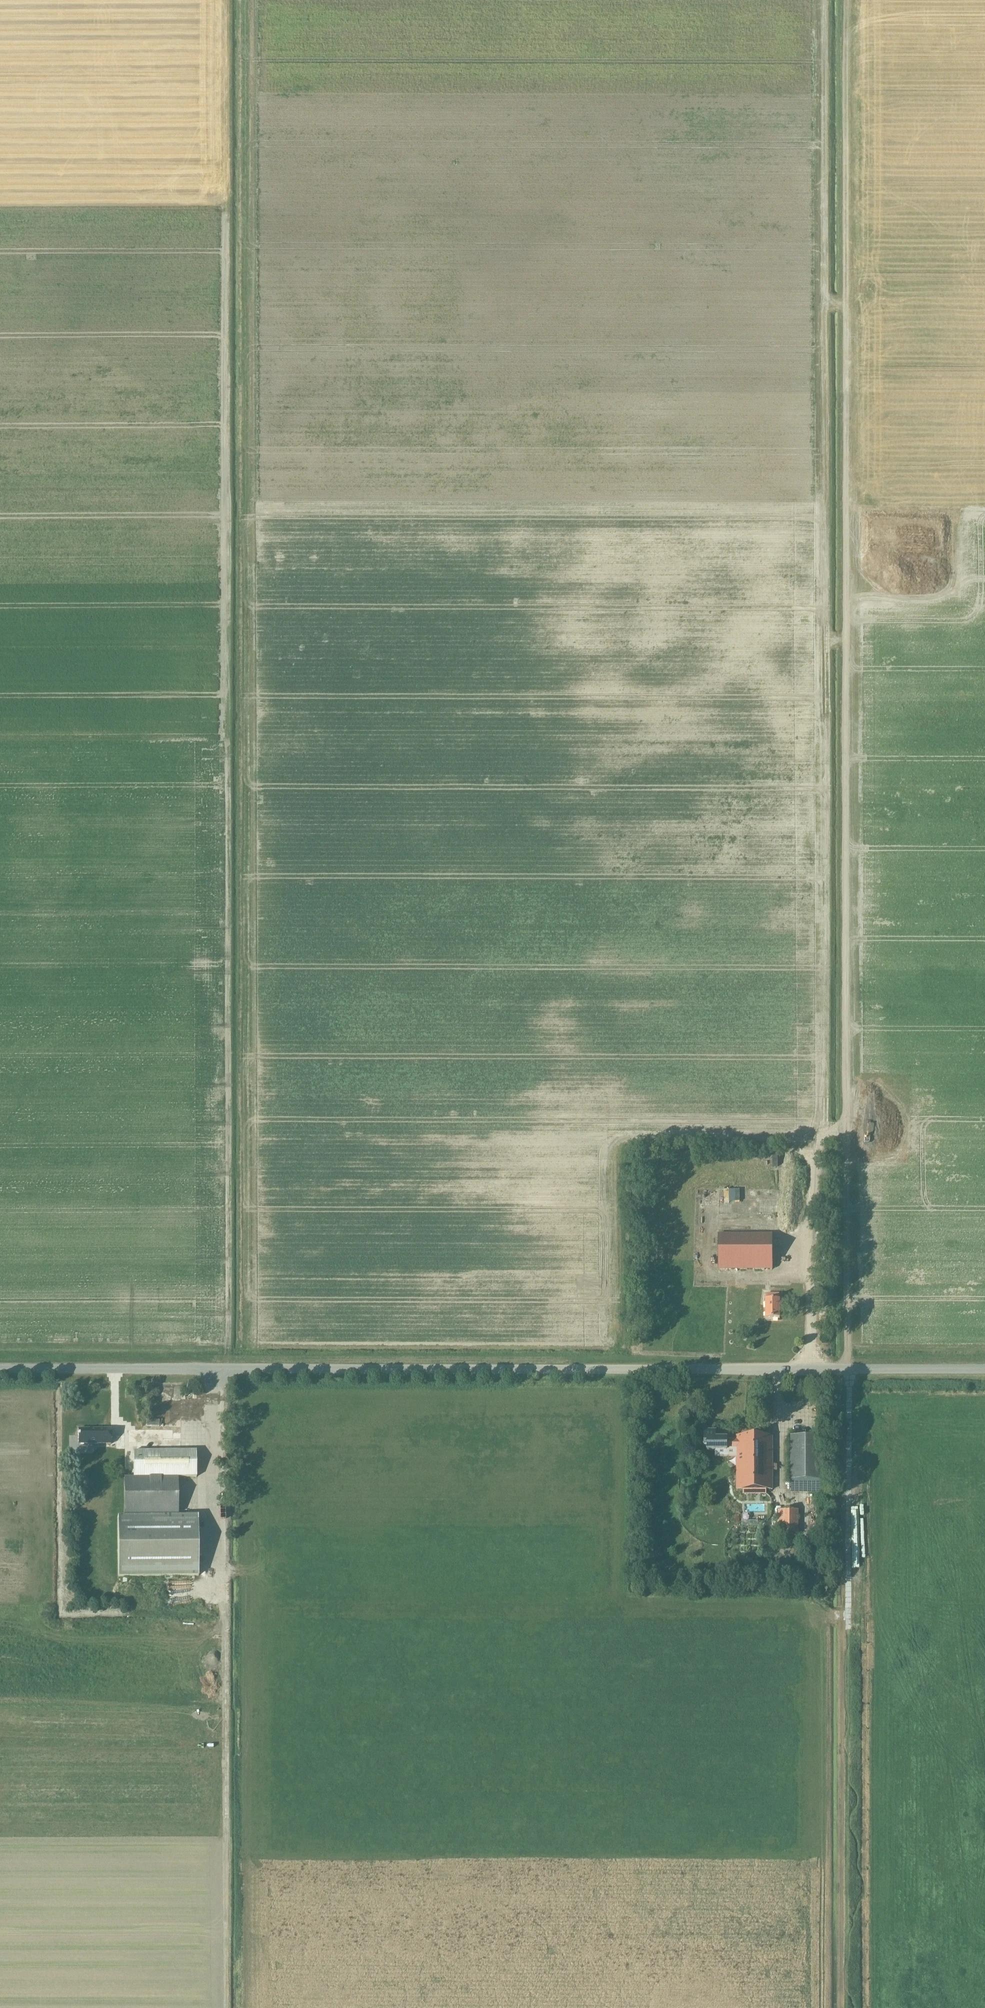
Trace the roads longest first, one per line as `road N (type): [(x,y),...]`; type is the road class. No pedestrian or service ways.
road 1 (unclassified): [(984,1369),(0,1369)]
road 2 (track): [(844,1625),(846,2007)]

